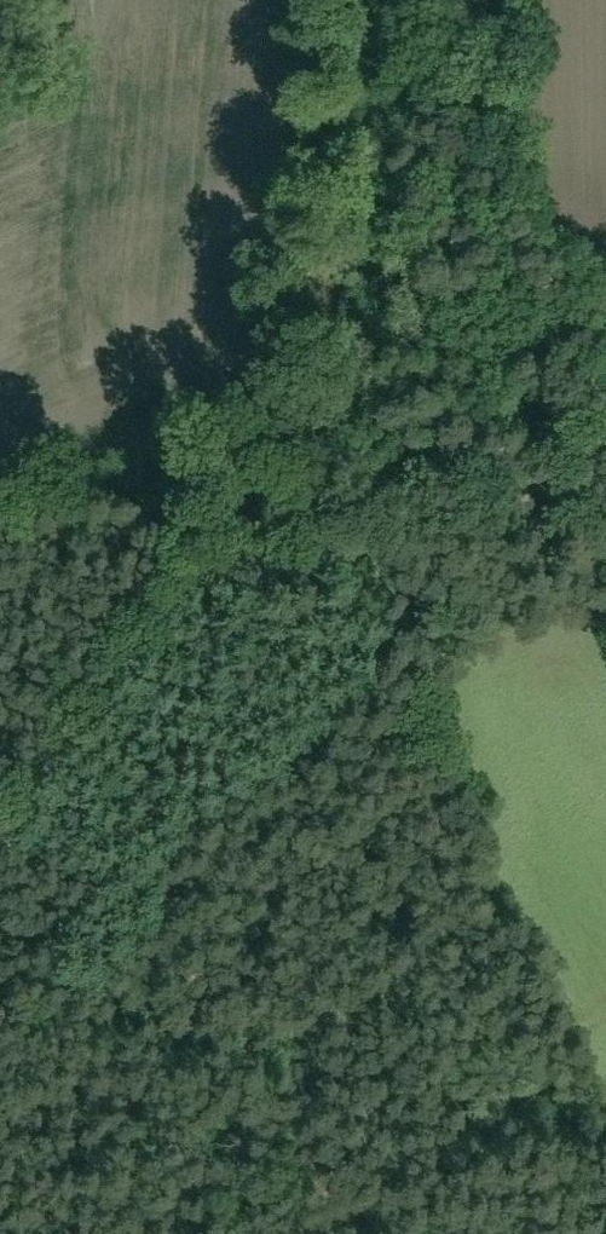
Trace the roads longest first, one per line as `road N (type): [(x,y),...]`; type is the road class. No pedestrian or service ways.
road 1 (track): [(240,500),(605,405)]

